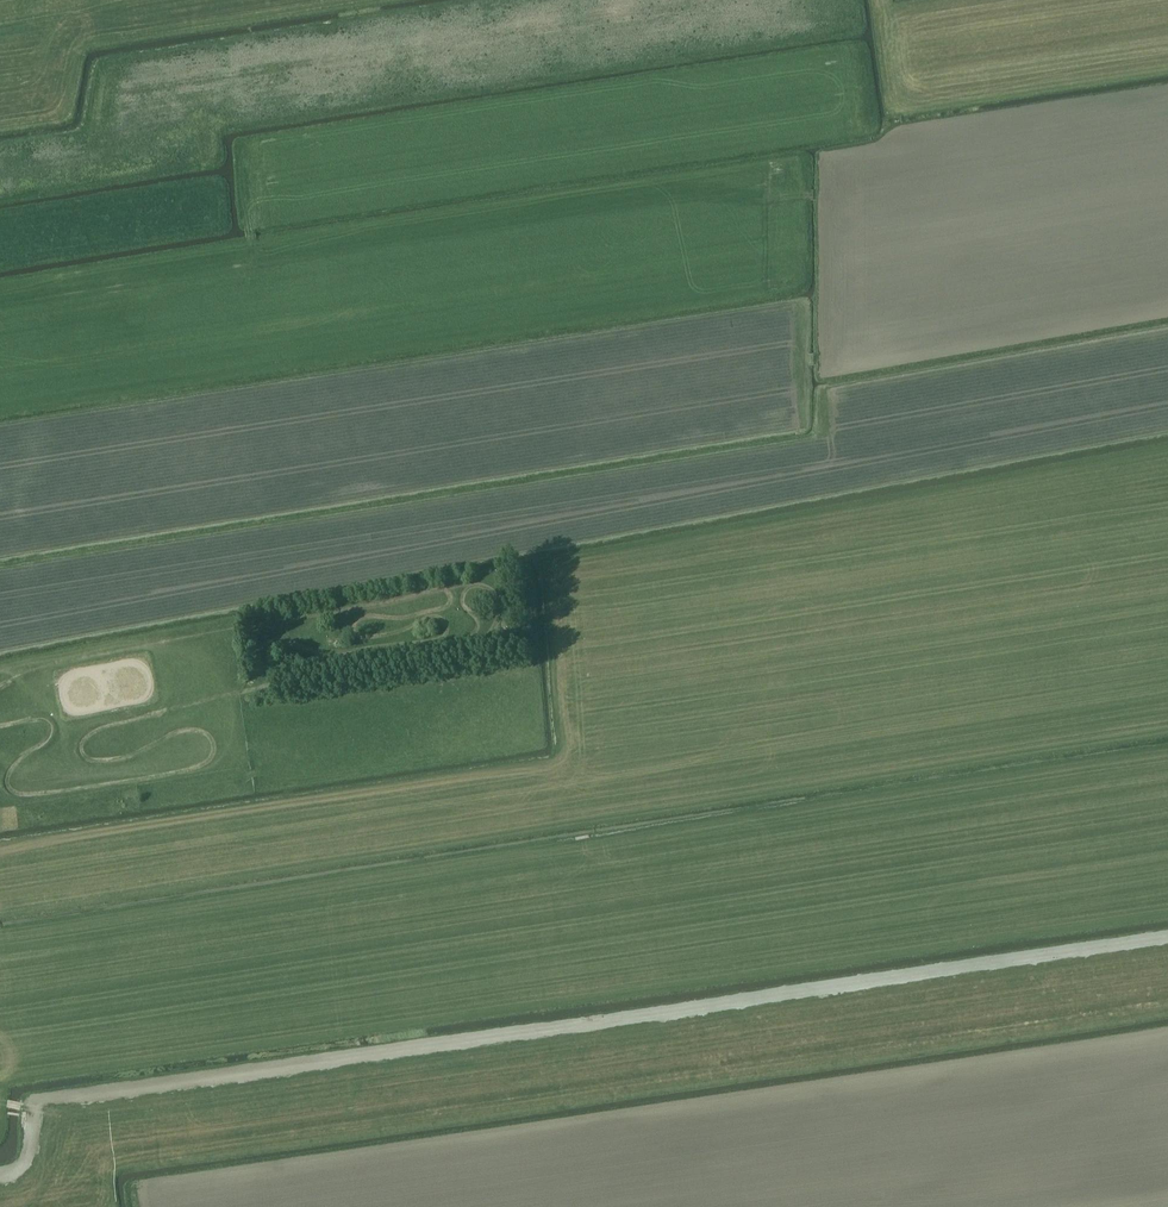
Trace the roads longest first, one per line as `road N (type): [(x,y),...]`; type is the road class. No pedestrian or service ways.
road 1 (track): [(0,727),(36,719),(51,731),(10,765),(5,783),(18,795),(203,765),(216,743),(200,728),(113,761),(87,759),(80,744),(96,728),(225,696),(233,691),(232,670),(225,636),(207,632),(61,659),(0,683)]

